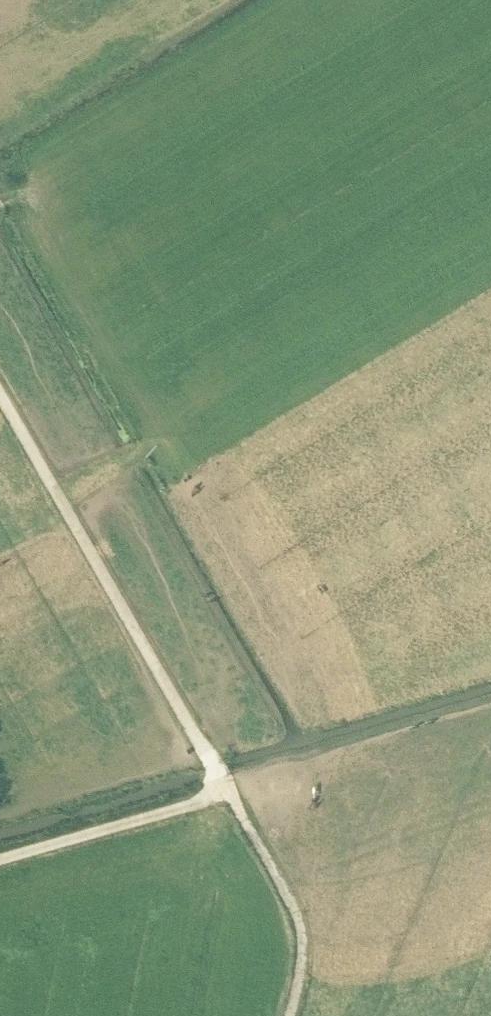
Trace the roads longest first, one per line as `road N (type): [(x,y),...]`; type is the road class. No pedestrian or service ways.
road 1 (track): [(0,861),(230,791),(306,924),(286,1015)]
road 2 (track): [(230,791),(0,395)]

